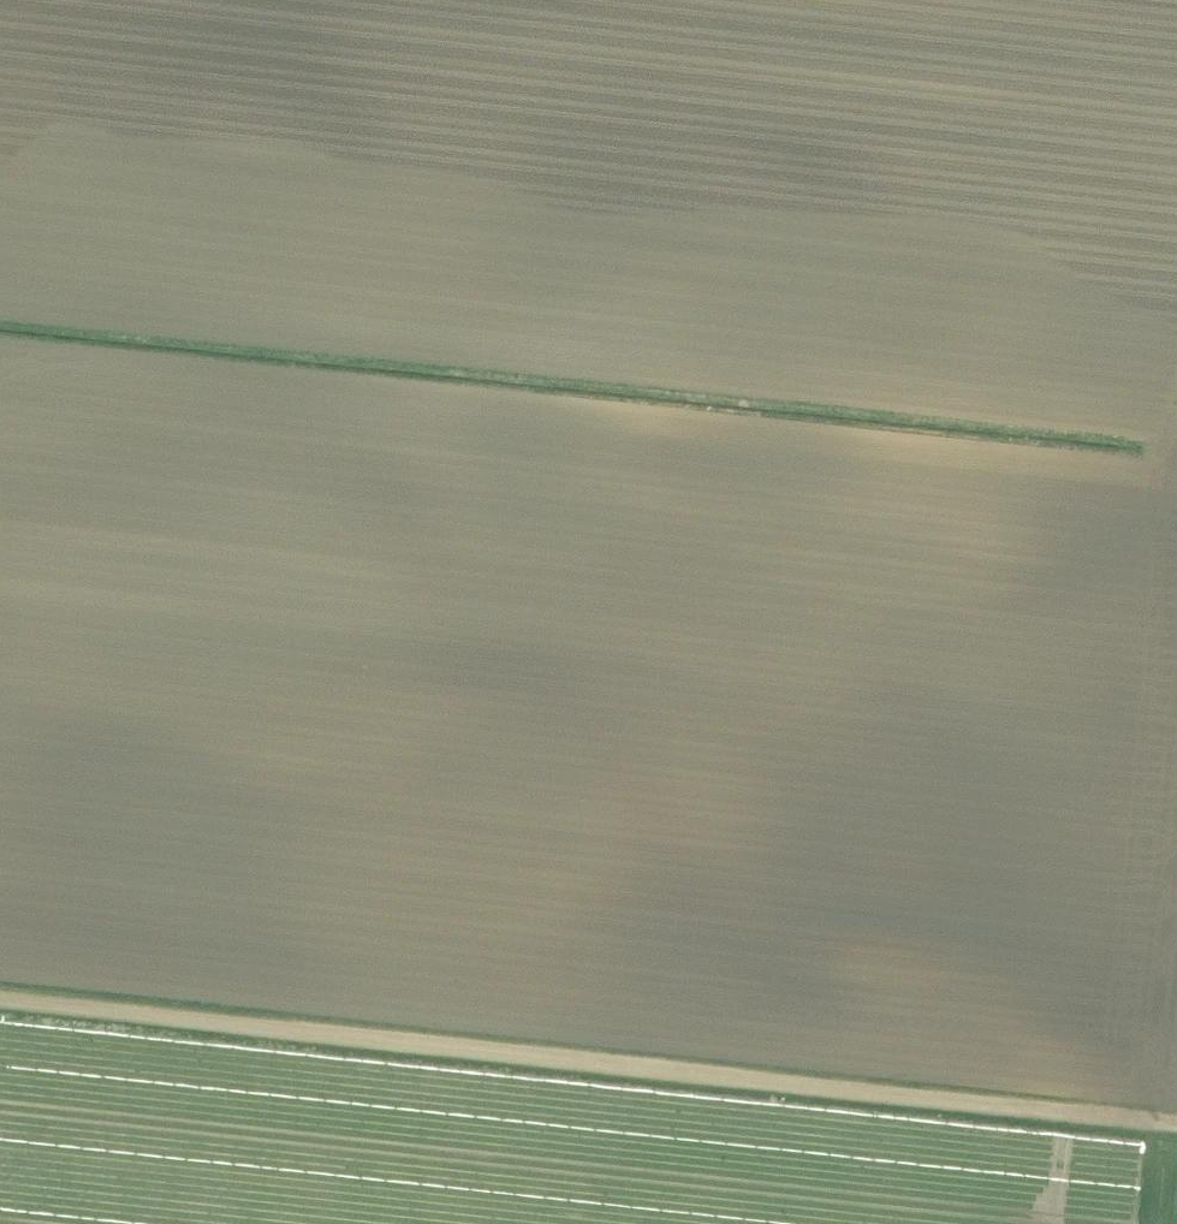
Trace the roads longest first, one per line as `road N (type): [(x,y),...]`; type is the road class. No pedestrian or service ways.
road 1 (track): [(0,1004),(1176,1129)]

